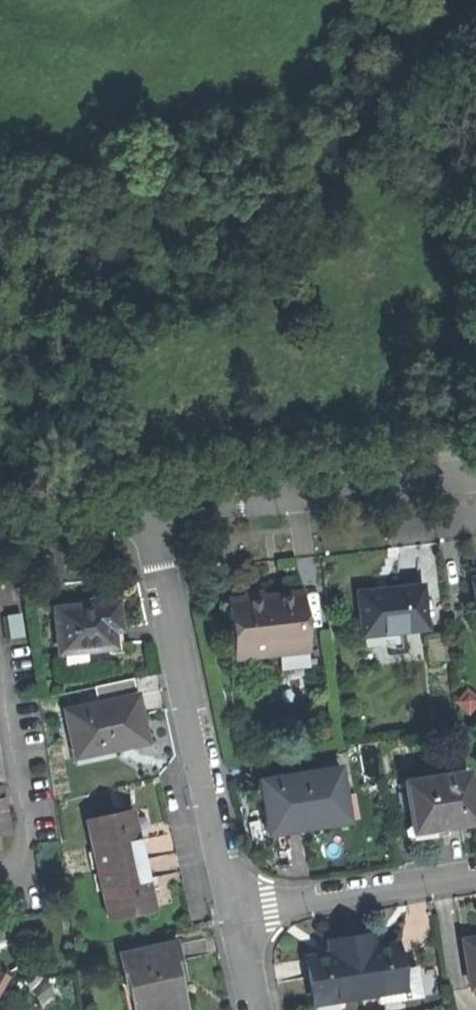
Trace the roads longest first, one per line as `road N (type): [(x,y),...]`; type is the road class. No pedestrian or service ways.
road 1 (residential): [(148,520),(237,912)]
road 2 (residential): [(148,520),(475,477)]
road 3 (residential): [(237,912),(475,875)]
road 4 (residential): [(0,536),(148,520)]

